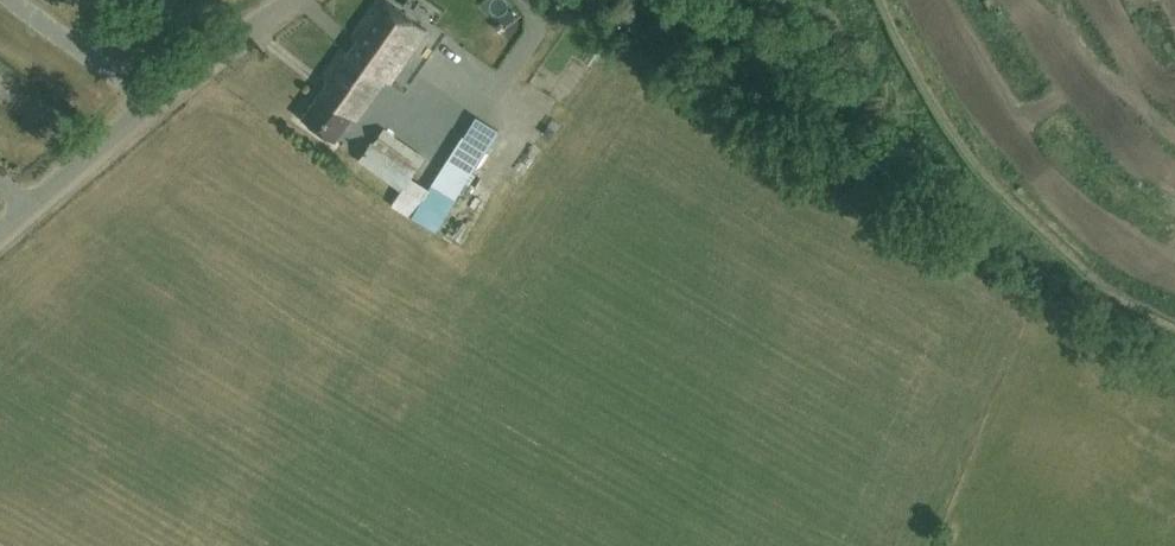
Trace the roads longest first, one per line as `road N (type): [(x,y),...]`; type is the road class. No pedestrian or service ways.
road 1 (unclassified): [(0,232),(289,0)]

